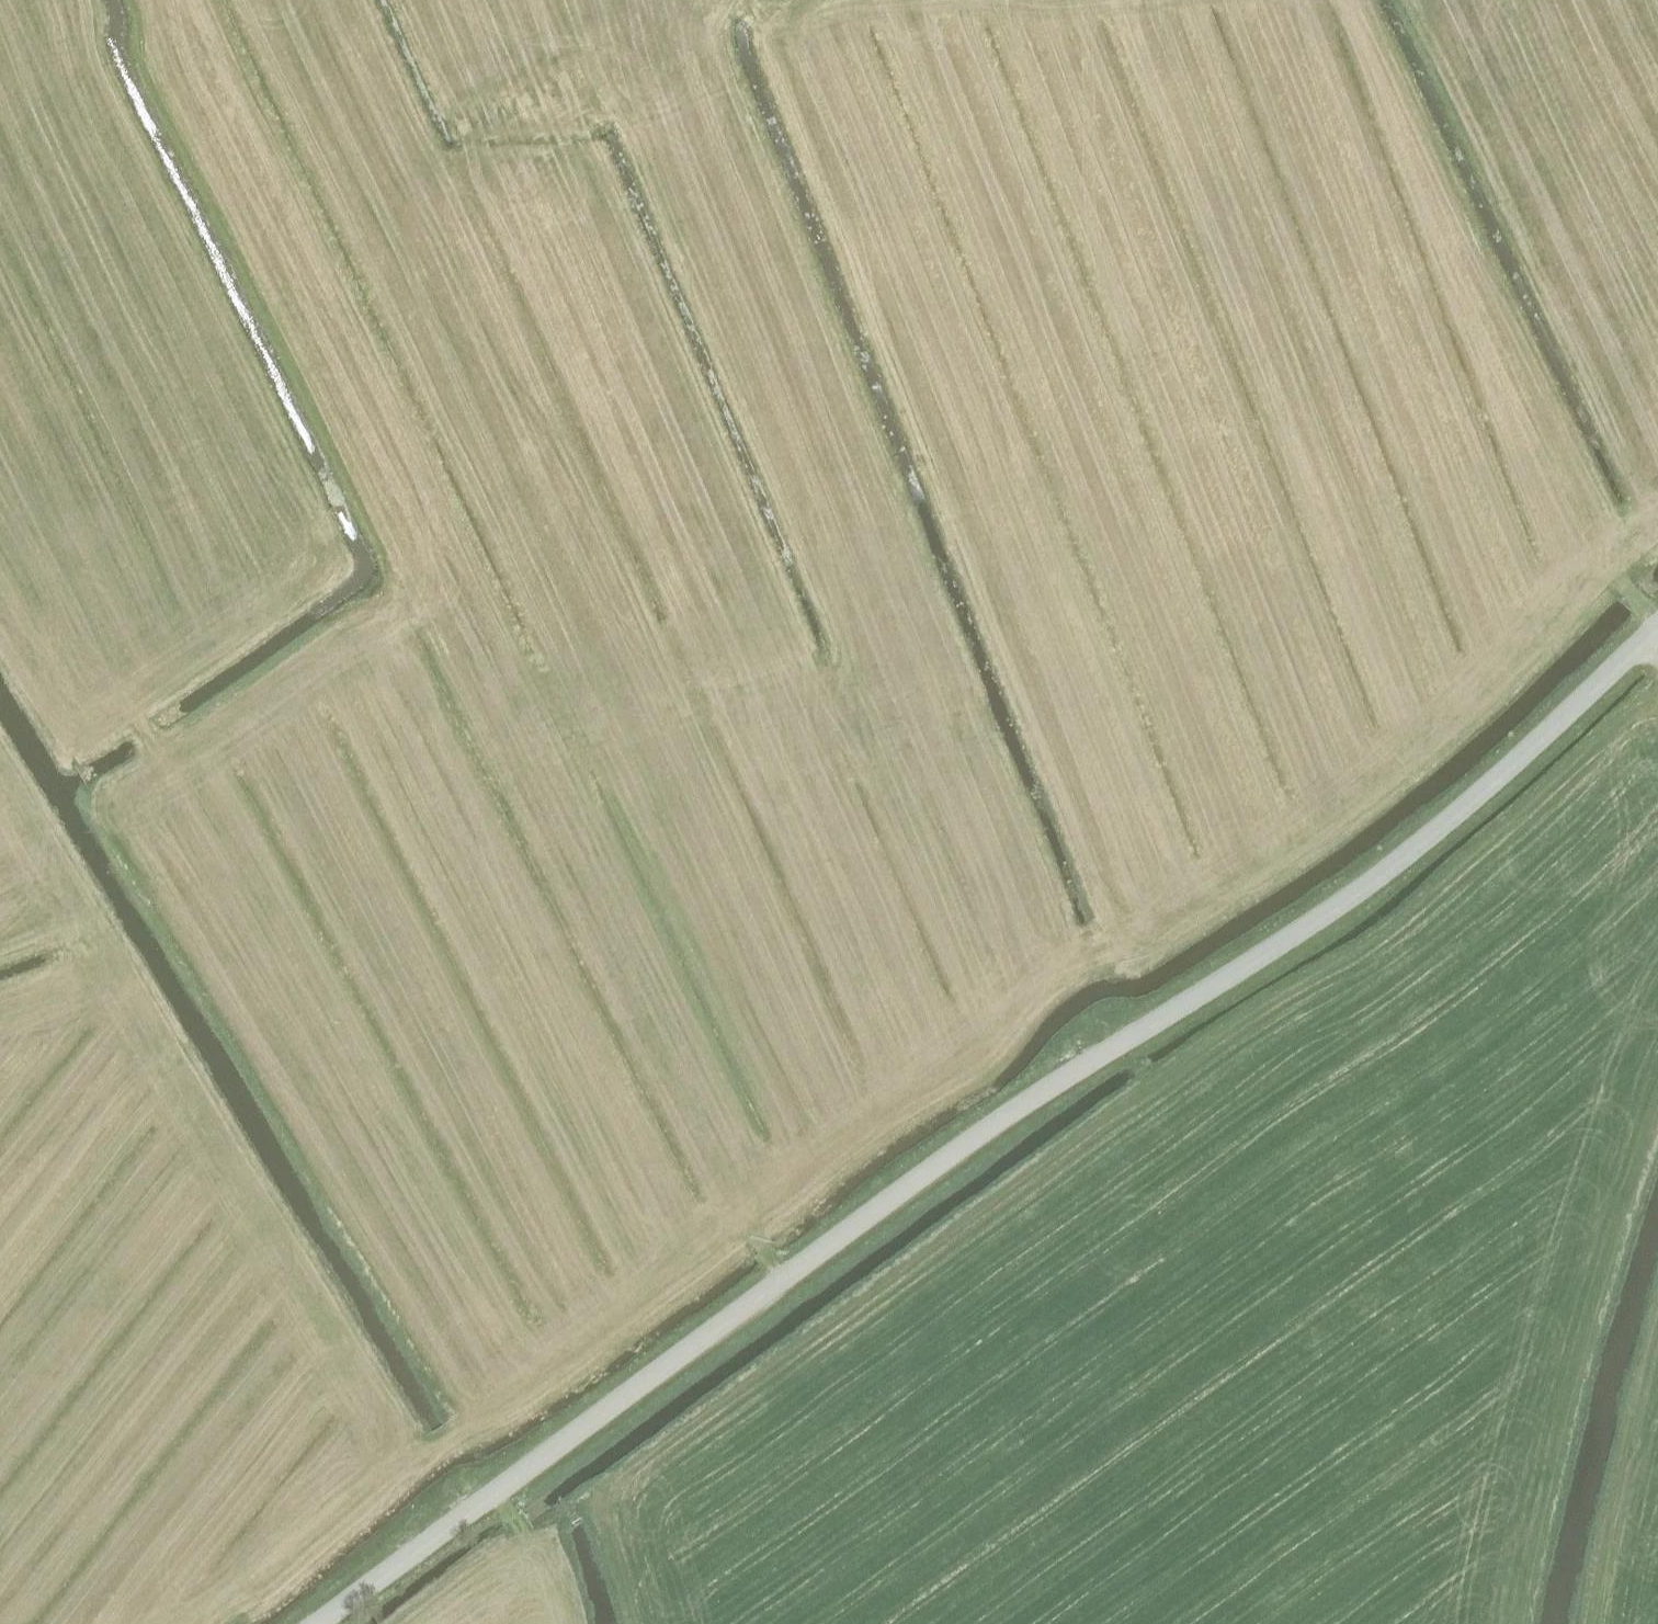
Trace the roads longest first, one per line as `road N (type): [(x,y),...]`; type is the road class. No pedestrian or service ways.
road 1 (tertiary): [(319,1623),(1005,1116),(1362,889),(1474,800),(1657,627)]

